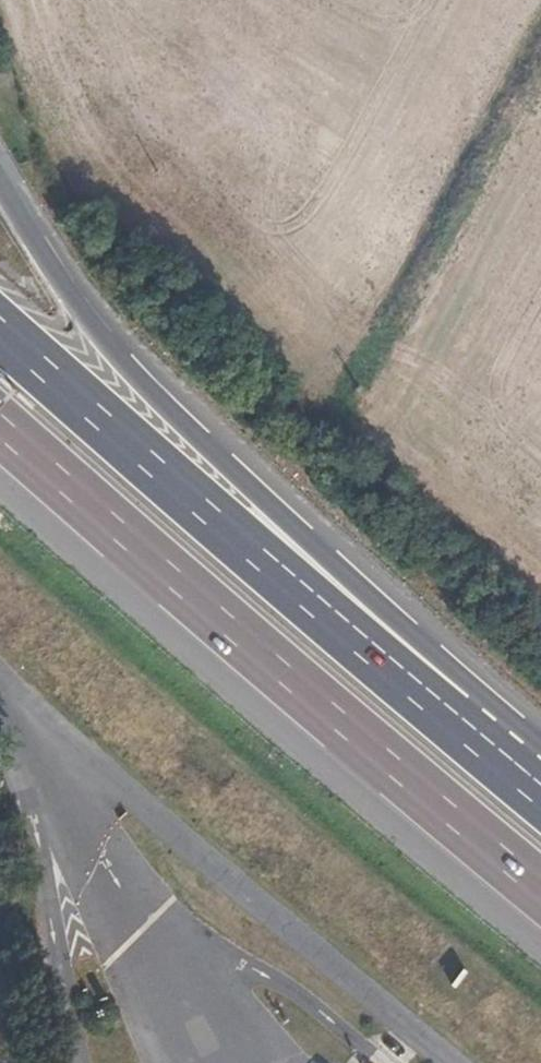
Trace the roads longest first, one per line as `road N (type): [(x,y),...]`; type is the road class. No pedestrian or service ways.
road 1 (motorway): [(473,738),(471,691),(101,336),(0,180)]
road 2 (motorway): [(0,423),(540,887)]
road 3 (motorway): [(473,738),(0,336)]

